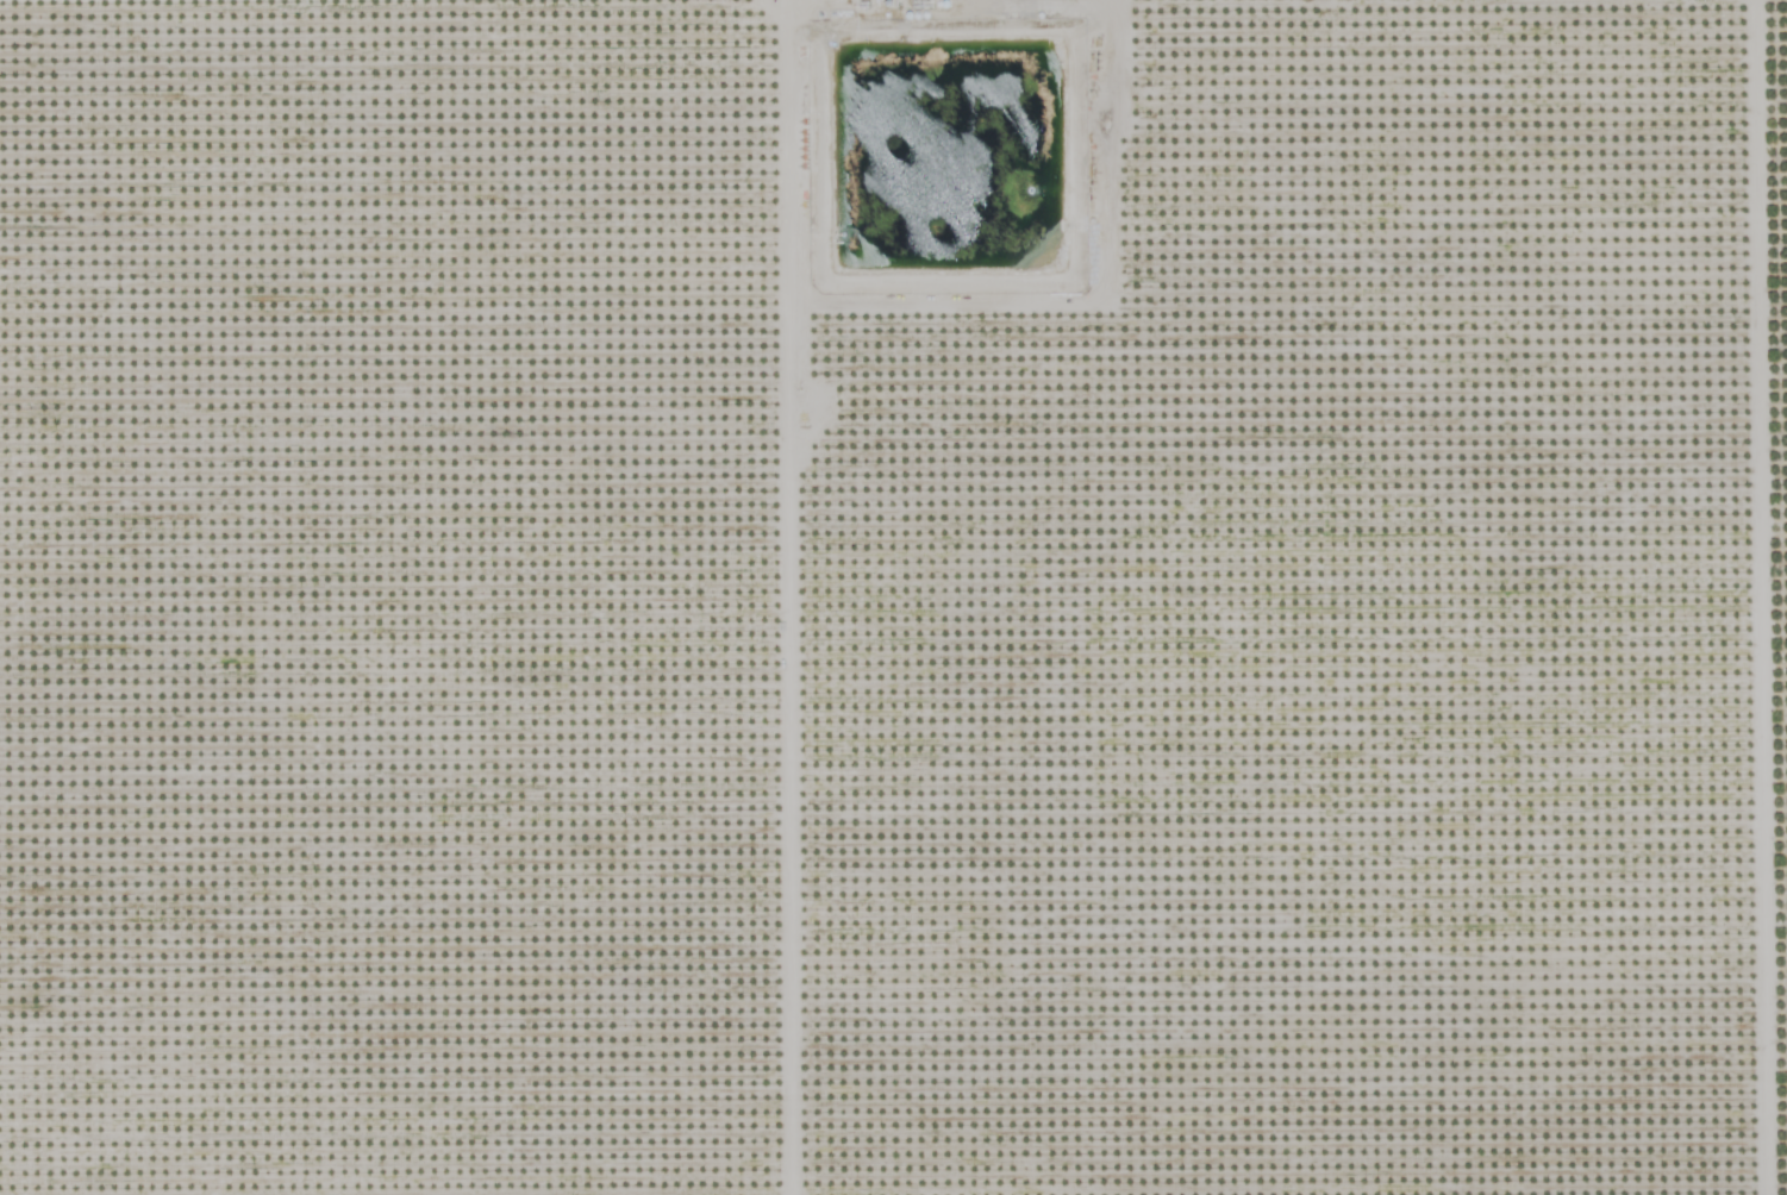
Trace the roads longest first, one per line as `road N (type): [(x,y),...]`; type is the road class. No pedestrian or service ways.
road 1 (residential): [(1747,0),(1785,1194)]

